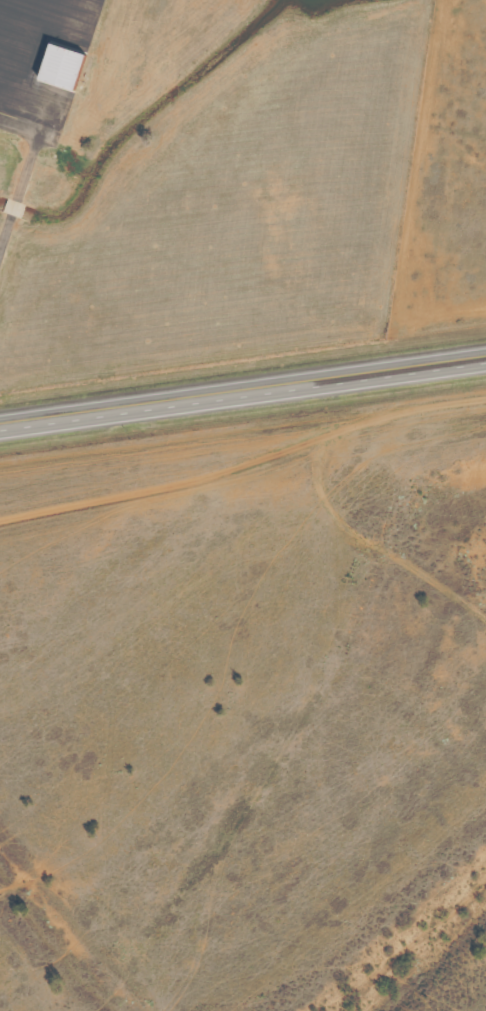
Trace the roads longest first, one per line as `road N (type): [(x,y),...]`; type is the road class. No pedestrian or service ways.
road 1 (trunk): [(485,364),(0,429)]
road 2 (track): [(485,310),(396,314),(444,0)]
road 3 (residential): [(0,521),(196,481),(315,440)]
road 4 (track): [(315,440),(326,501),(352,535),(400,558),(485,620)]
road 5 (track): [(485,400),(418,408),(315,440)]

